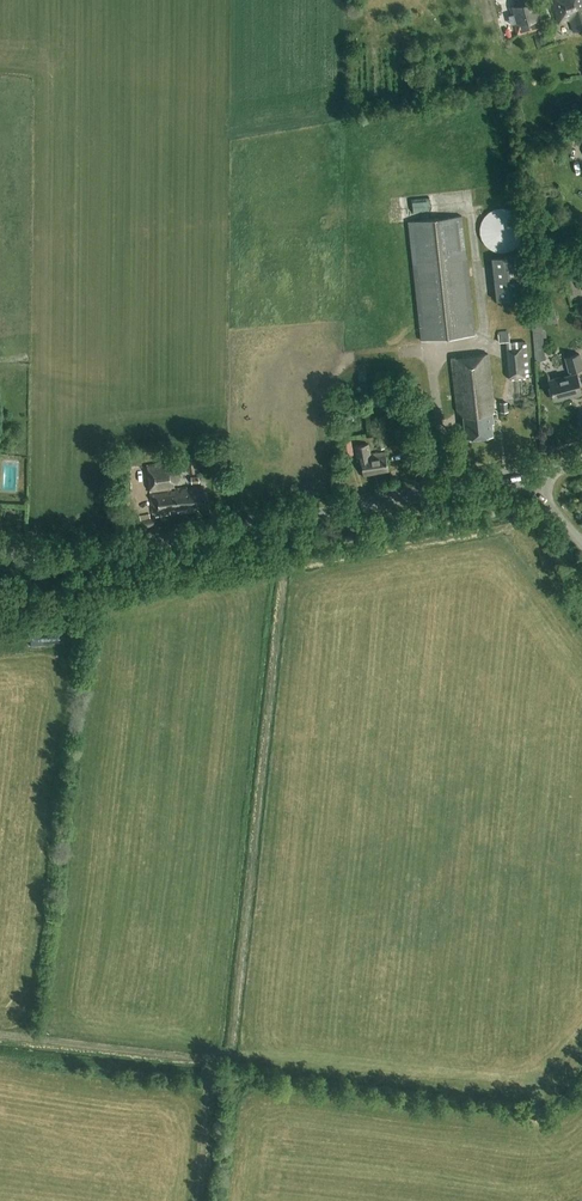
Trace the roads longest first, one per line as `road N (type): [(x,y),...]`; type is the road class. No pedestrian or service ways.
road 1 (unclassified): [(516,477),(131,549),(69,559),(0,556)]

